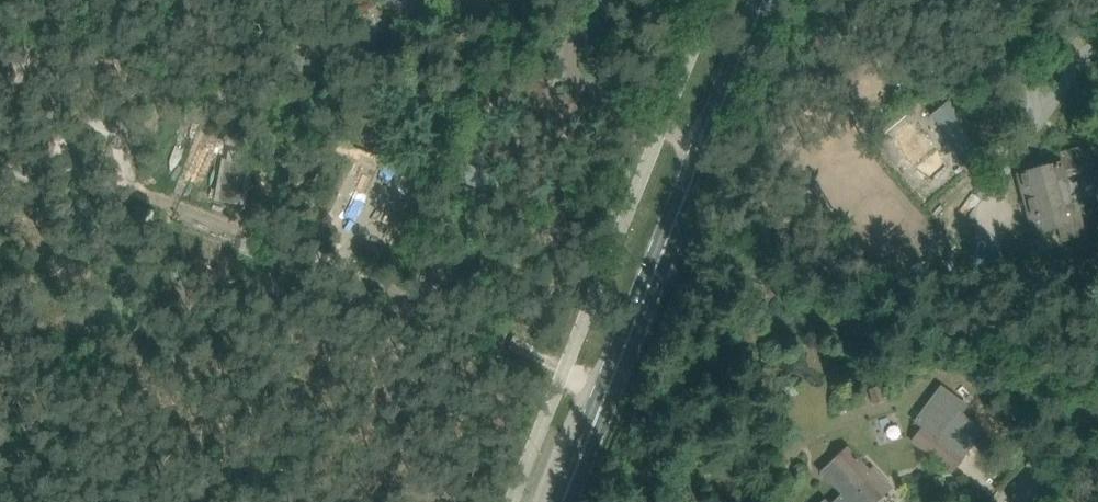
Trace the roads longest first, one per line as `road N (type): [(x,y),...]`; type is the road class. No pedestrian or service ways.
road 1 (secondary): [(560,501),(764,0)]
road 2 (track): [(149,501),(0,449)]
road 3 (track): [(1024,501),(1097,391)]

